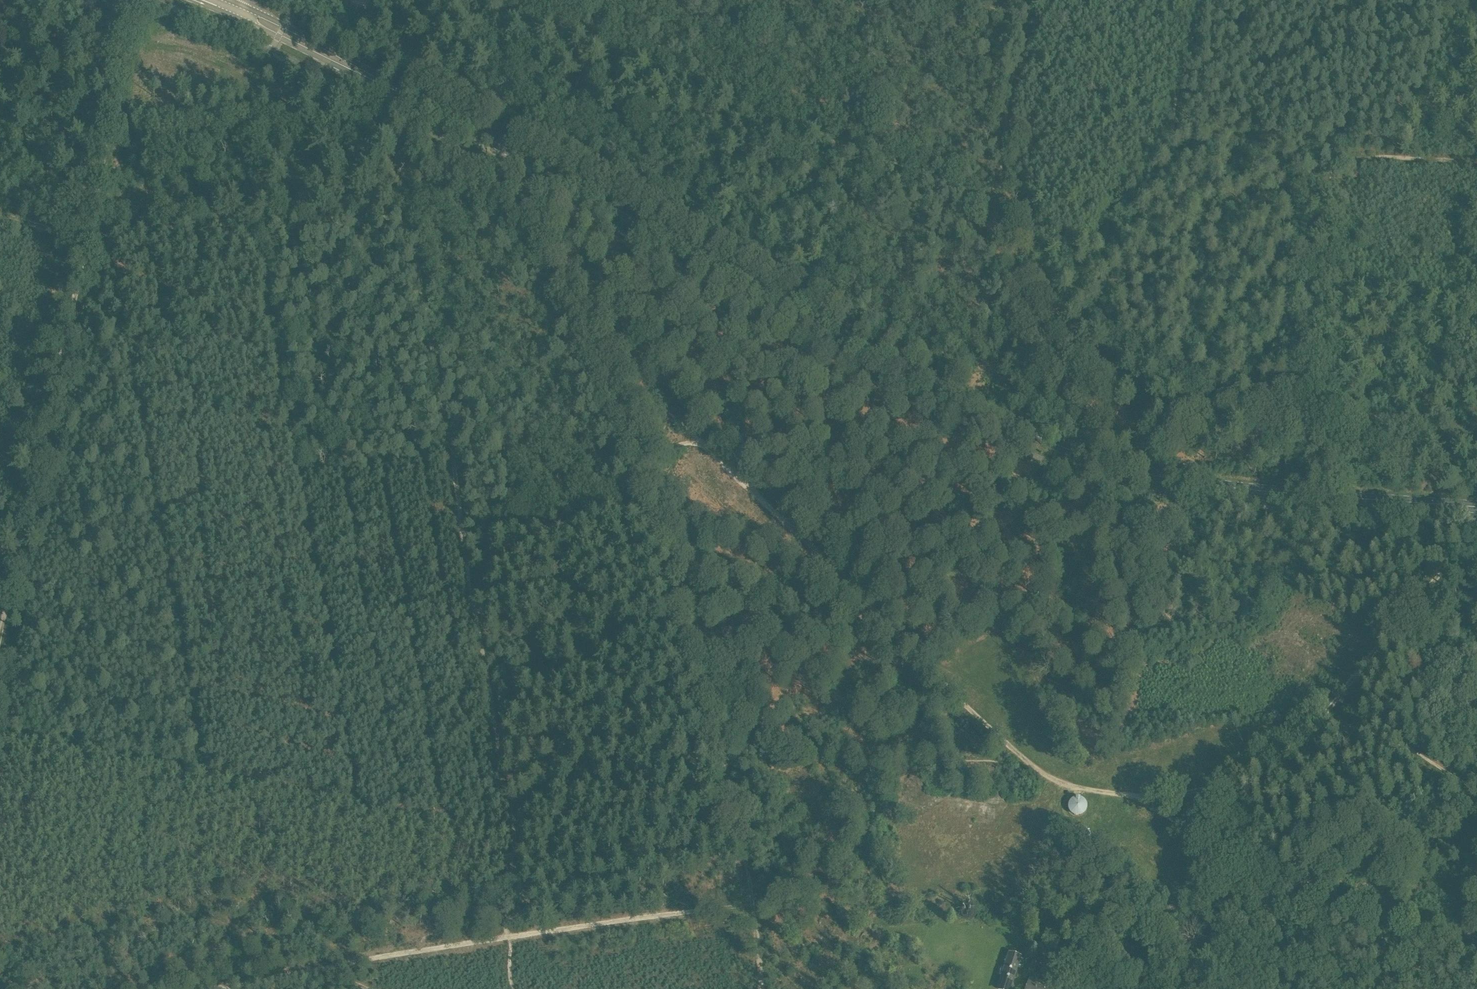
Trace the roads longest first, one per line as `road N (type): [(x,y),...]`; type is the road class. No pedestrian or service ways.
road 1 (primary): [(1476,507),(1198,483),(1053,444),(219,0)]
road 2 (track): [(1476,431),(1274,425),(1124,442),(1065,388),(1014,246),(1011,109),(1025,16)]
road 3 (track): [(533,162),(523,185),(591,348),(694,649),(741,823),(752,905)]
road 4 (track): [(0,656),(81,232),(140,0)]
road 5 (track): [(1204,0),(1175,129),(1363,162),(1476,164)]
road 6 (track): [(696,441),(851,577),(933,668)]
road 7 (track): [(1325,712),(1476,524)]
road 8 (track): [(1265,892),(1167,912),(1089,941),(1066,977)]
road 9 (track): [(1300,988),(1226,781)]
road 10 (track): [(1029,763),(1049,782),(1094,794),(1226,781)]
road 11 (track): [(1325,712),(1476,786)]
road 12 (track): [(591,348),(696,441)]
road 13 (track): [(933,668),(1029,763)]
road 14 (track): [(1226,781),(1325,712)]

